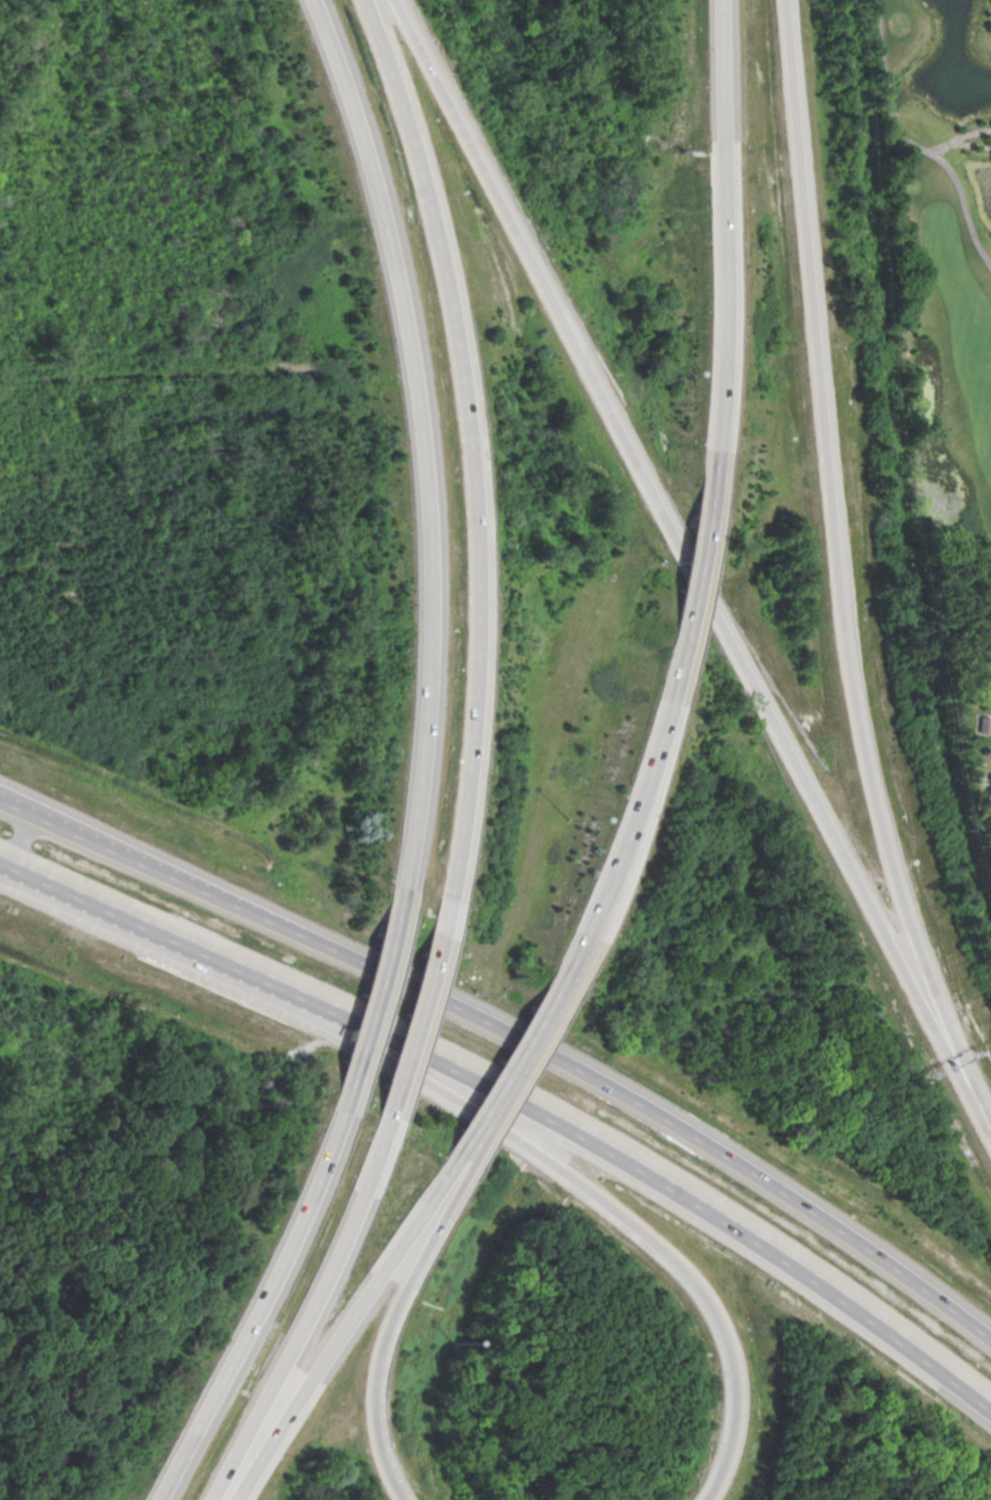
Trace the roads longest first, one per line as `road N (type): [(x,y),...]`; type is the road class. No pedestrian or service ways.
road 1 (motorway): [(990,1132),(673,531),(379,0)]
road 2 (motorway): [(990,1108),(929,969),(877,810),(856,714),(784,0)]
road 3 (motorway): [(990,1337),(705,1142),(356,960),(30,813)]
road 4 (motorway): [(126,922),(454,1068),(698,1204),(990,1410)]
road 5 (motorway): [(431,954),(463,771),(472,631),(467,492),(432,249),(355,0)]
road 6 (motorway): [(386,940),(408,839),(420,718),(419,496),(404,338),(363,171),(303,0)]
road 7 (motorway): [(126,922),(445,1092),(671,1256),(711,1301),(737,1371),(737,1431),(708,1499)]
road 8 (motorway): [(704,518),(721,307),(718,0)]
road 9 (motorway): [(151,1499),(271,1268),(345,1087)]
road 10 (motorway): [(205,1499),(321,1274),(386,1115)]
road 11 (motorway): [(230,1499),(456,1153)]
road 12 (motorway): [(553,992),(614,863),(681,633)]
road 13 (motorway): [(401,1499),(370,1416),(378,1336),(468,1161)]
road 14 (motorway): [(386,1115),(431,954)]
road 15 (motorway): [(345,1087),(386,940)]
road 16 (motorway): [(0,864),(126,922)]

